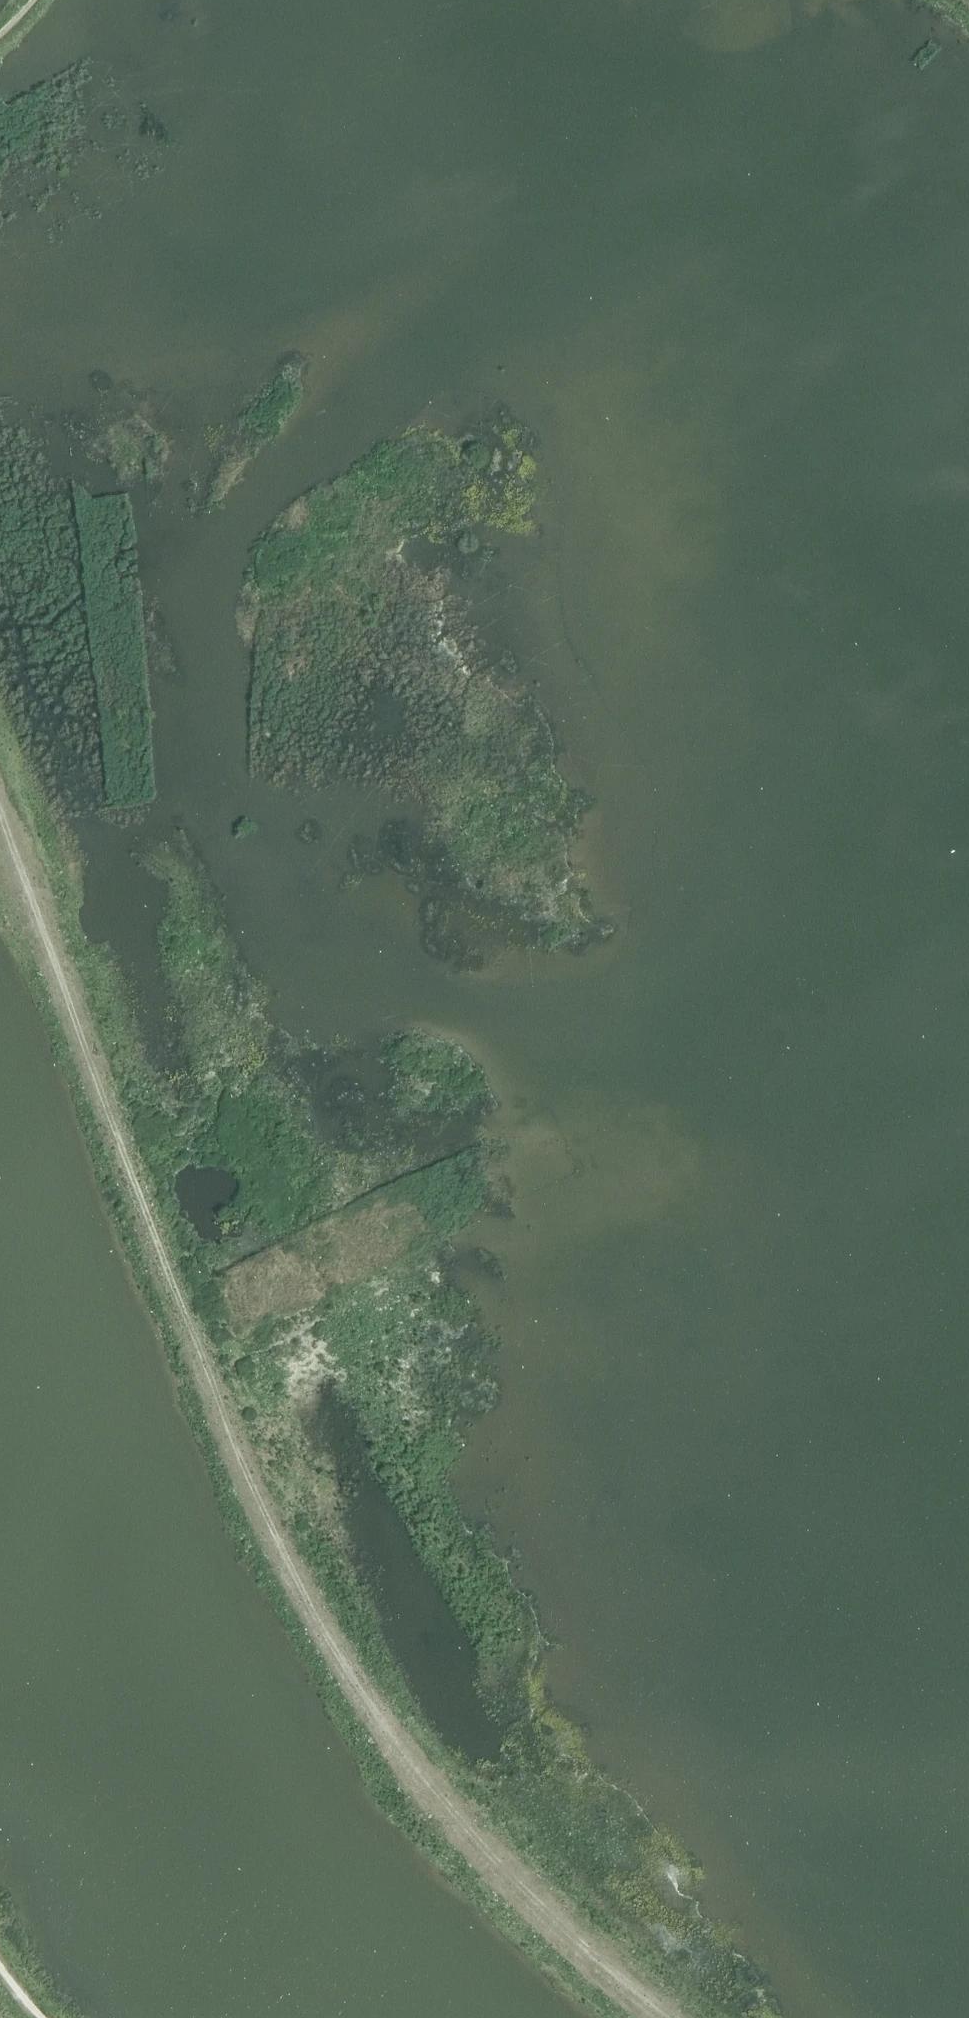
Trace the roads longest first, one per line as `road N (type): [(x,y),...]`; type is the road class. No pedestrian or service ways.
road 1 (track): [(0,831),(143,1219),(324,1648),(409,1781),(579,1959),(651,2017)]

